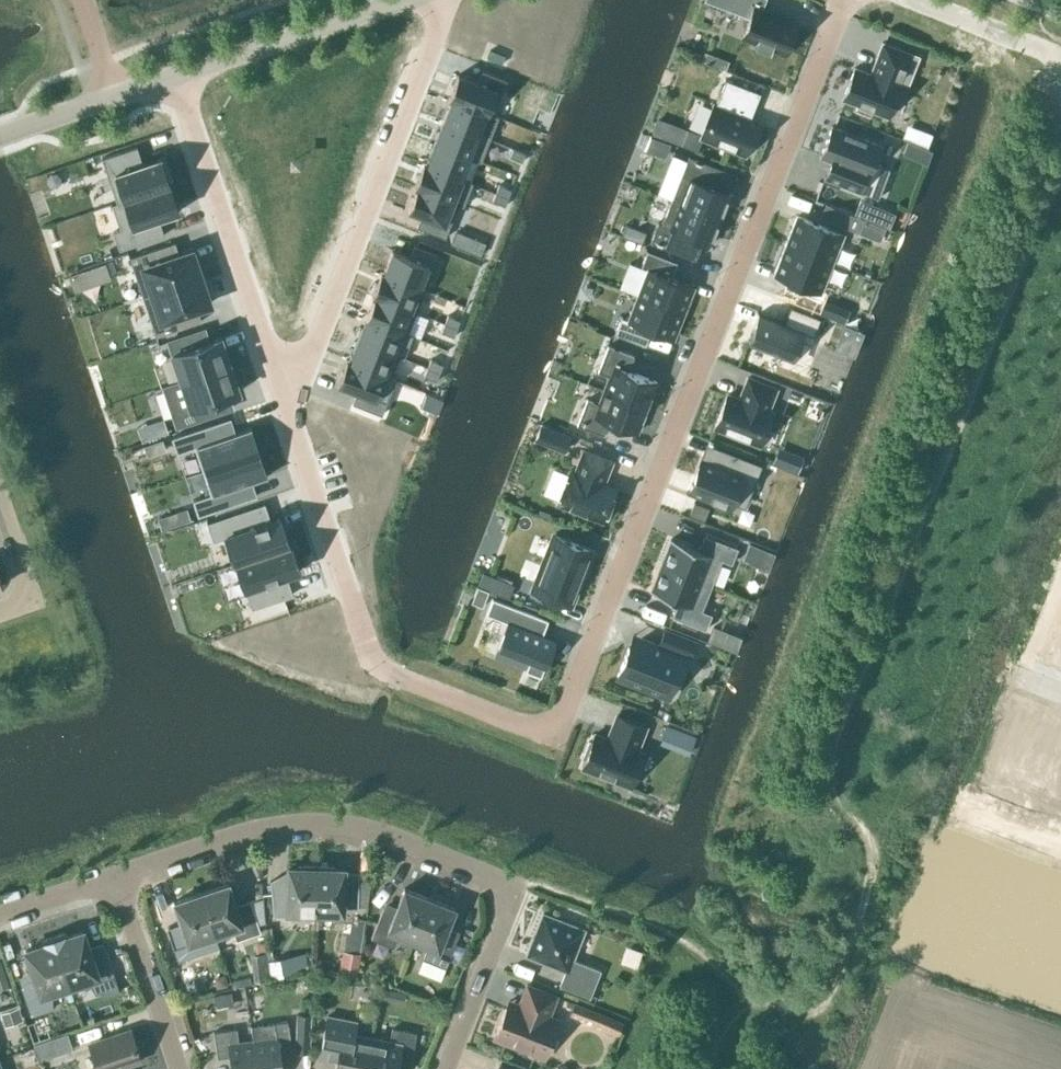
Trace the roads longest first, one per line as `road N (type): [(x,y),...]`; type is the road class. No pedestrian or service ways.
road 1 (residential): [(276,373),(376,660),(526,726),(559,718),(844,0)]
road 2 (track): [(701,1068),(727,1013),(743,1004),(804,1015),(823,1009),(835,985),(871,874),(862,834),(834,797),(828,751),(1060,164)]
road 3 (residential): [(112,877),(249,833),(313,823),(359,828),(494,877),(509,893),(508,913),(445,1068)]
road 4 (residential): [(276,373),(308,358),(437,30),(431,0)]
road 5 (residential): [(175,76),(276,373)]
road 6 (residential): [(403,0),(175,76)]
road 7 (residential): [(176,1068),(112,877)]
road 8 (residential): [(1060,63),(915,0)]
road 9 (residential): [(0,504),(32,599),(0,610)]

